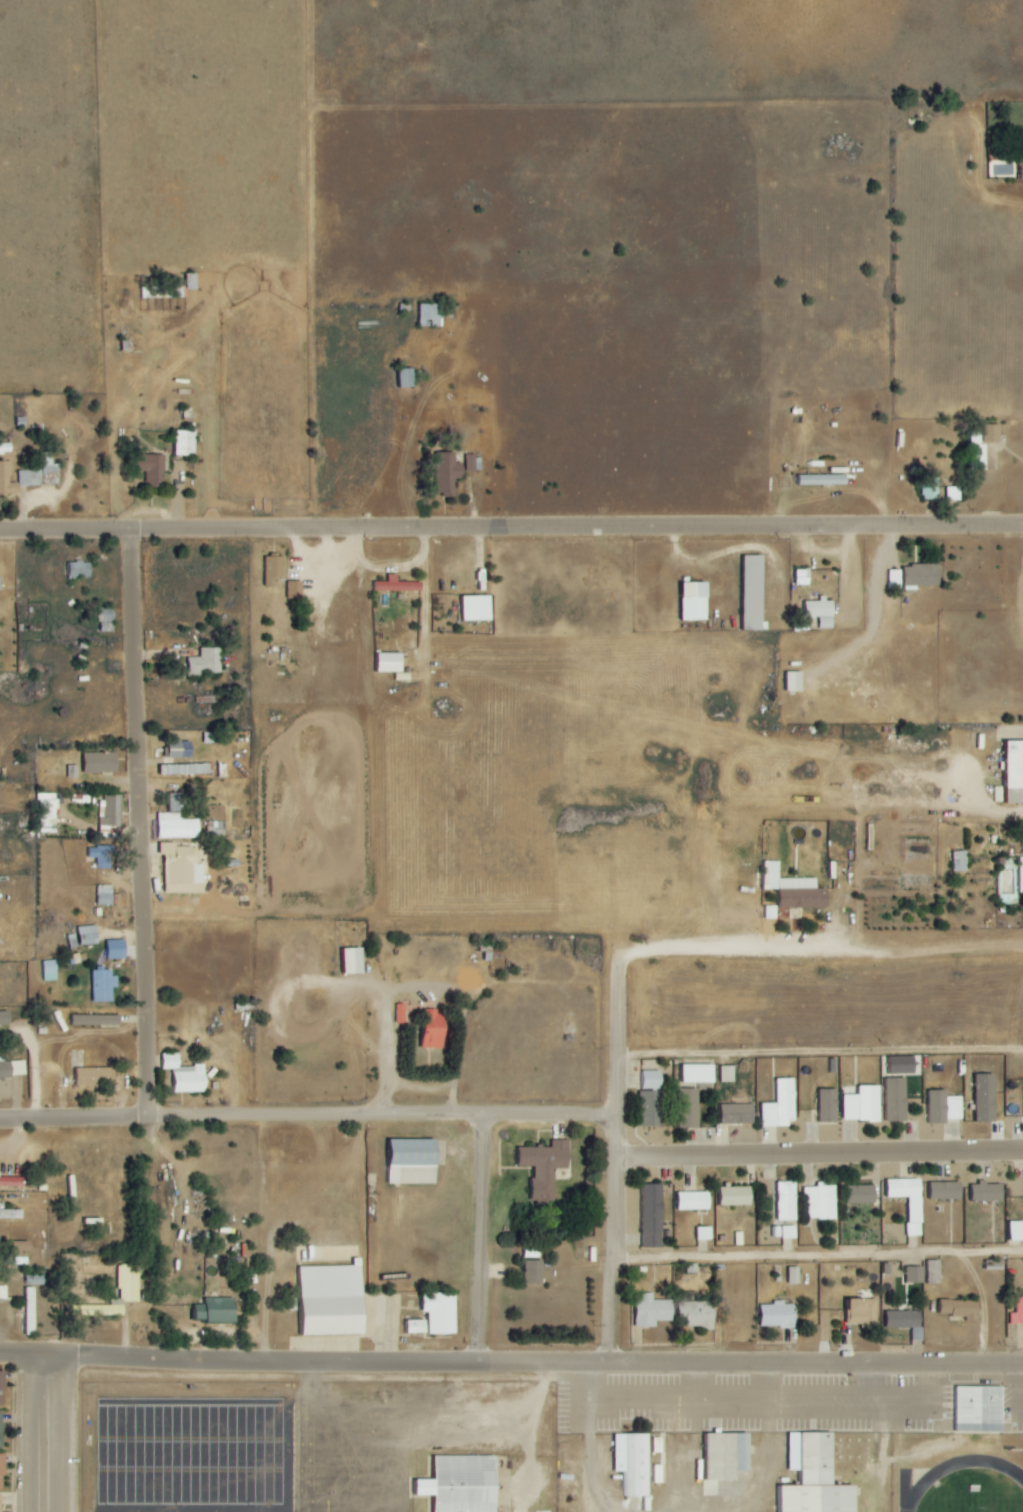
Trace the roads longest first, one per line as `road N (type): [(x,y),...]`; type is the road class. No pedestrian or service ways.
road 1 (tertiary): [(0,1353),(1022,1363)]
road 2 (residential): [(0,534),(1022,526)]
road 3 (residential): [(618,1110),(0,1120)]
road 4 (residential): [(619,1154),(619,984),(632,957),(651,949),(1022,941)]
road 5 (residential): [(145,1117),(127,531)]
road 6 (residential): [(1022,1147),(619,1154)]
road 7 (residential): [(493,1118),(481,1362)]
road 8 (residential): [(612,1362),(619,1154)]
road 9 (tertiary): [(44,1354),(44,1511)]
road 10 (track): [(1022,1476),(995,1461),(967,1460),(941,1469),(909,1511)]

